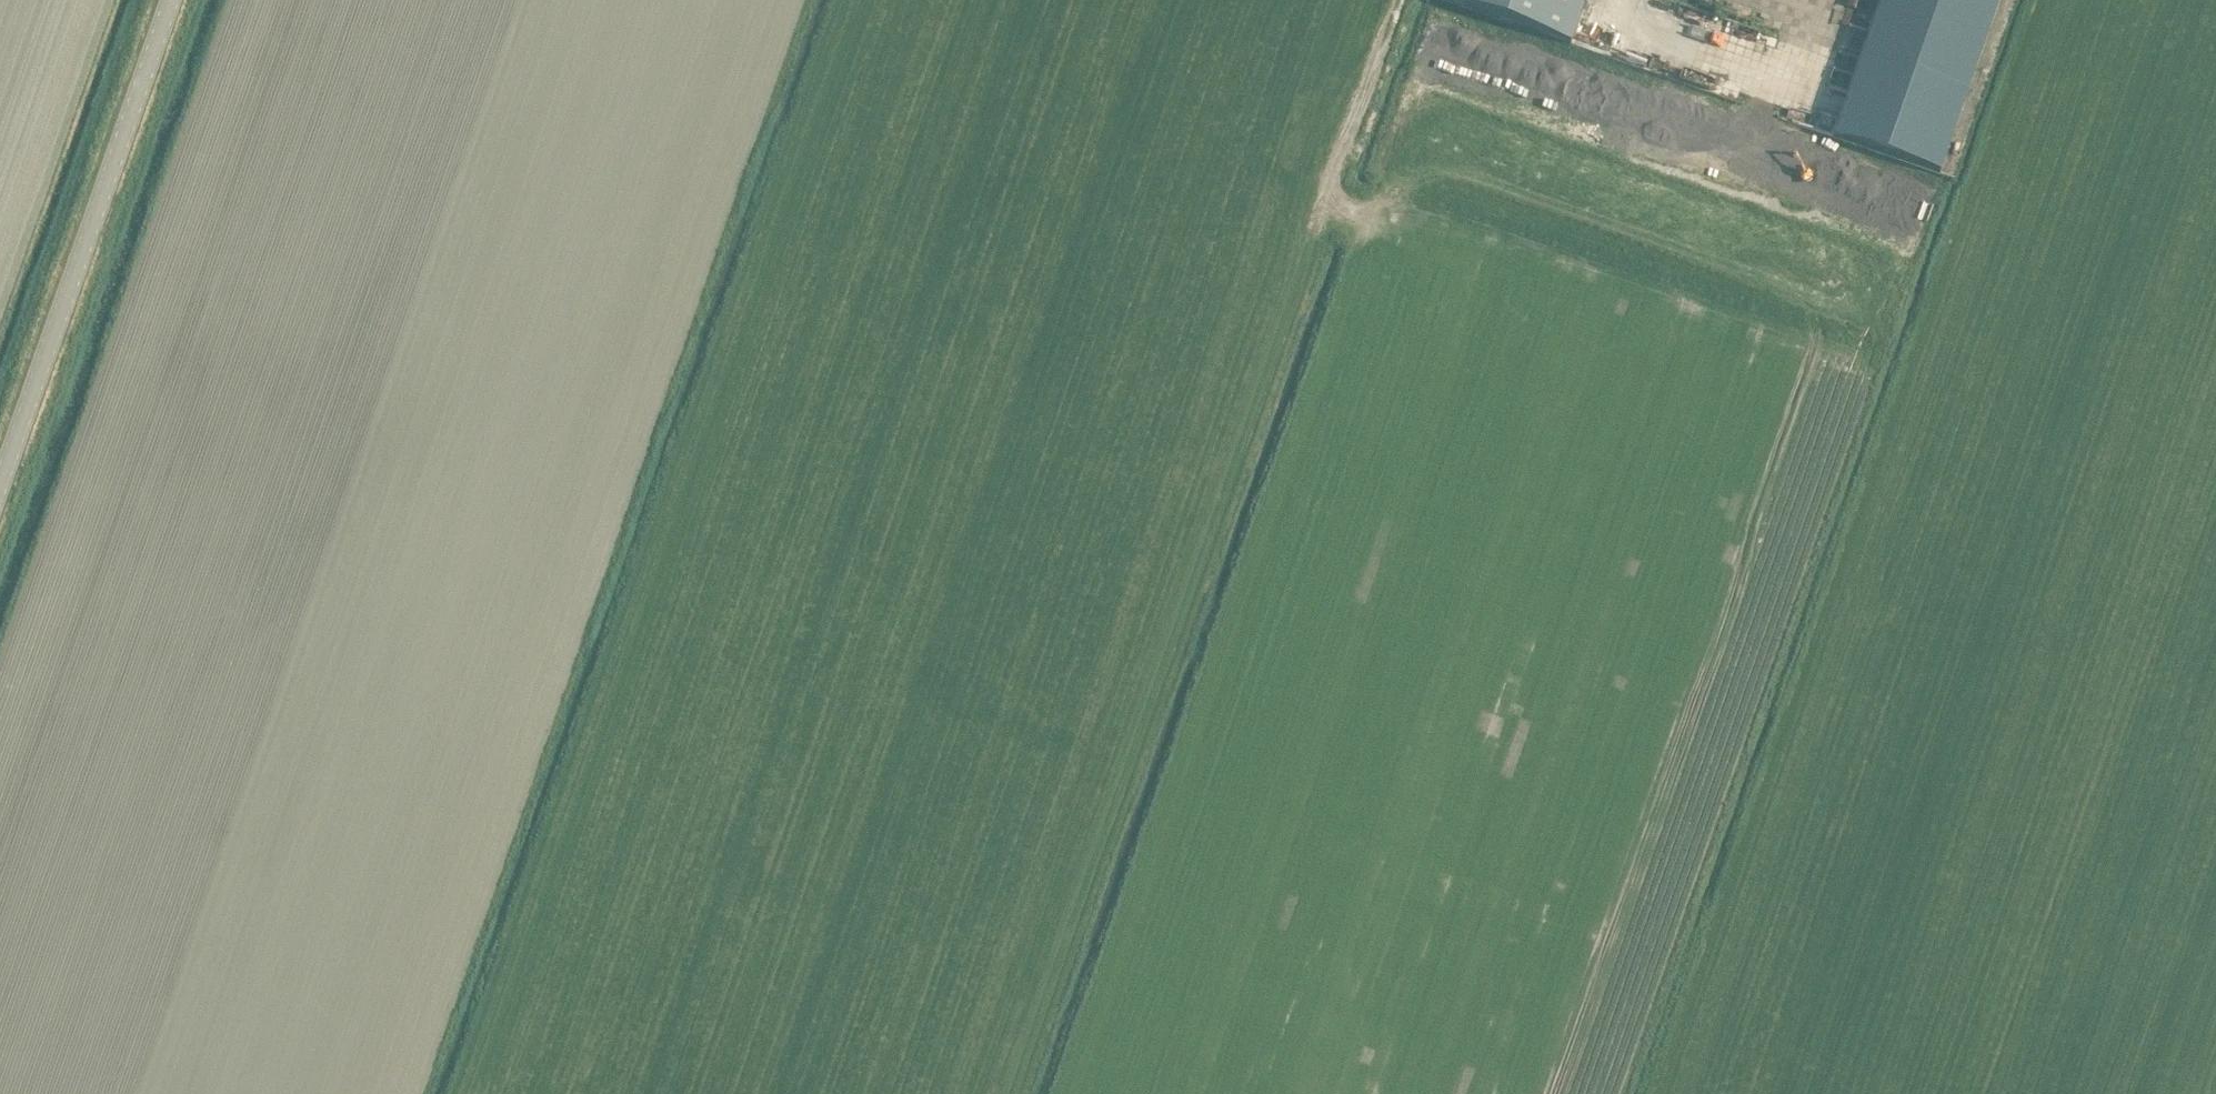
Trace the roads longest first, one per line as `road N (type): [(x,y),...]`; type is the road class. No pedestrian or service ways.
road 1 (tertiary): [(0,472),(167,0)]

